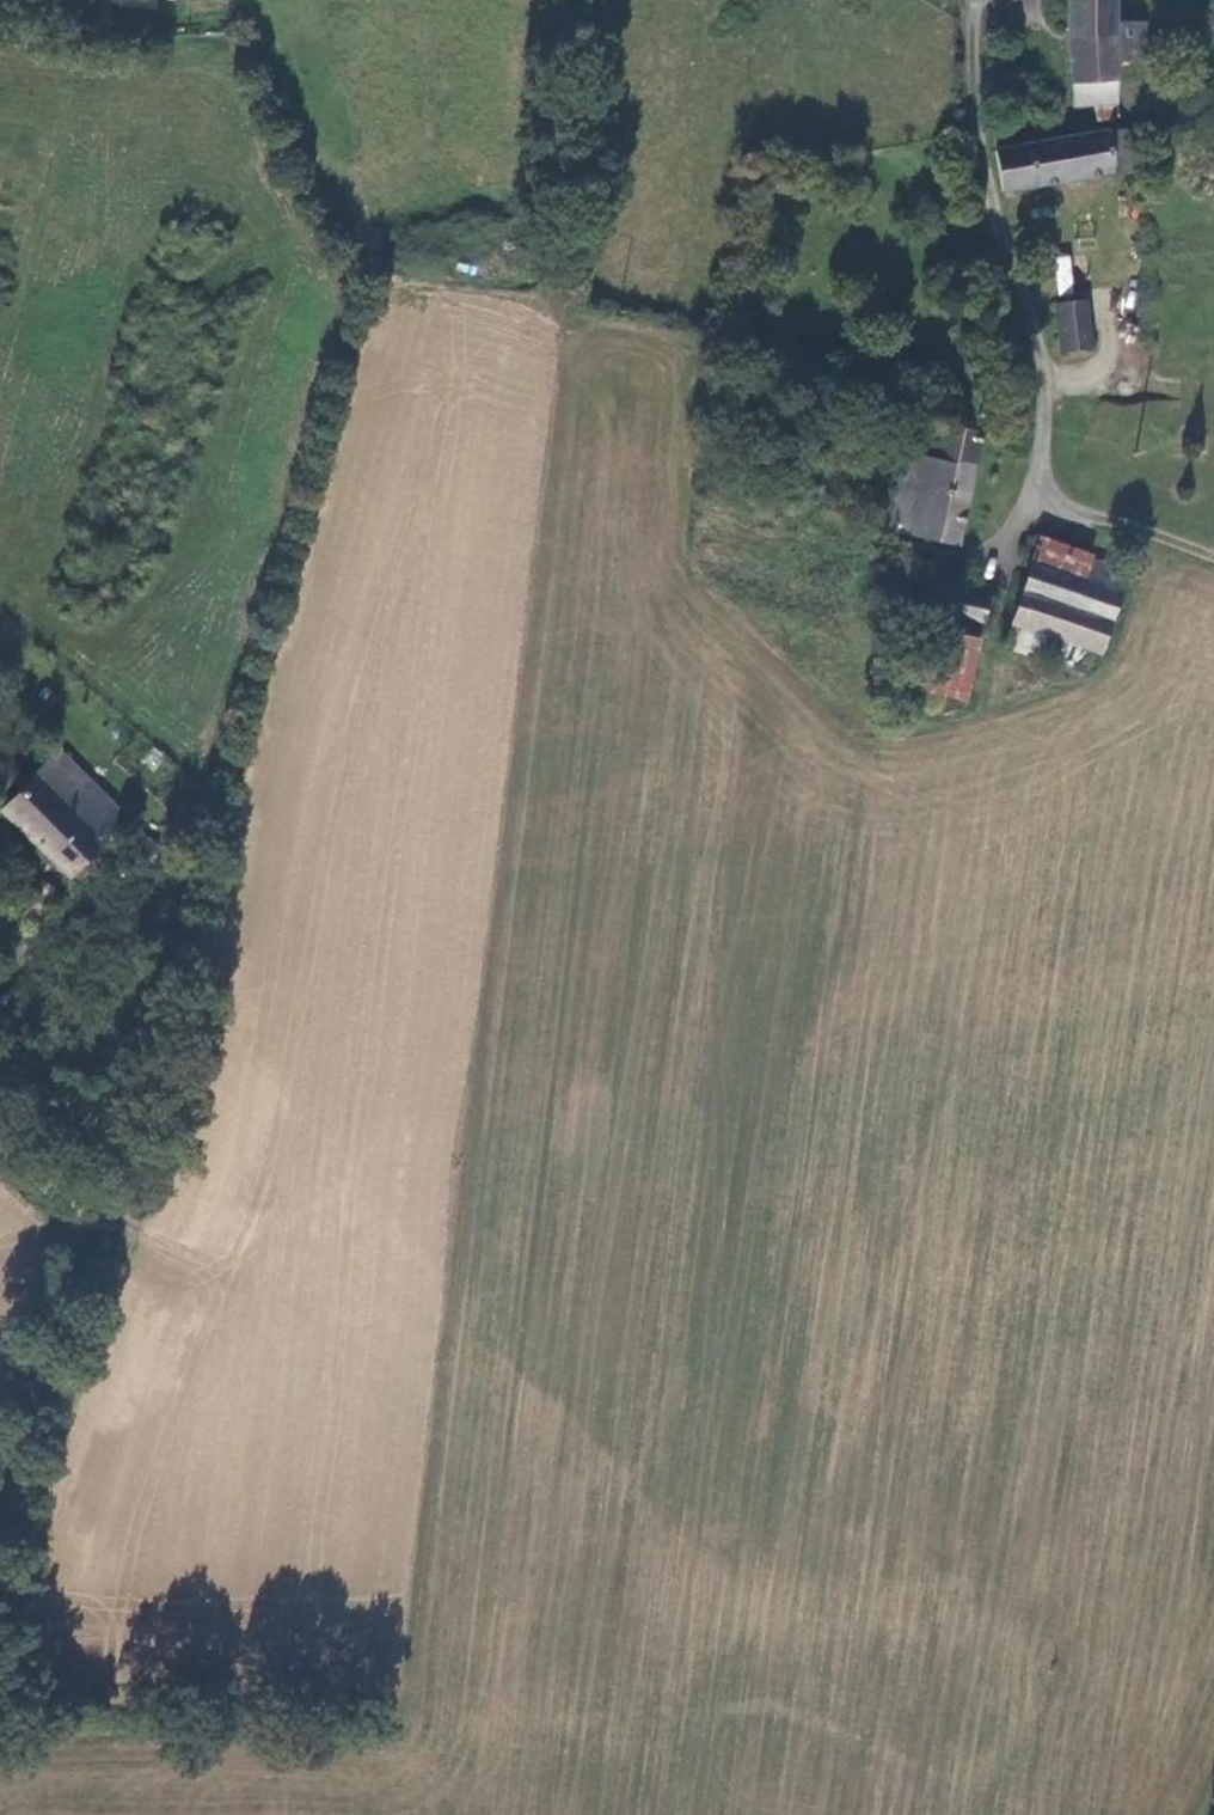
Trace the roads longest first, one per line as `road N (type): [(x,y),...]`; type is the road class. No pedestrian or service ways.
road 1 (unclassified): [(974,0),(971,122),(1055,408),(1039,486)]
road 2 (track): [(0,1142),(82,1243),(0,1484)]
road 3 (track): [(1213,564),(1085,517),(1039,486)]

